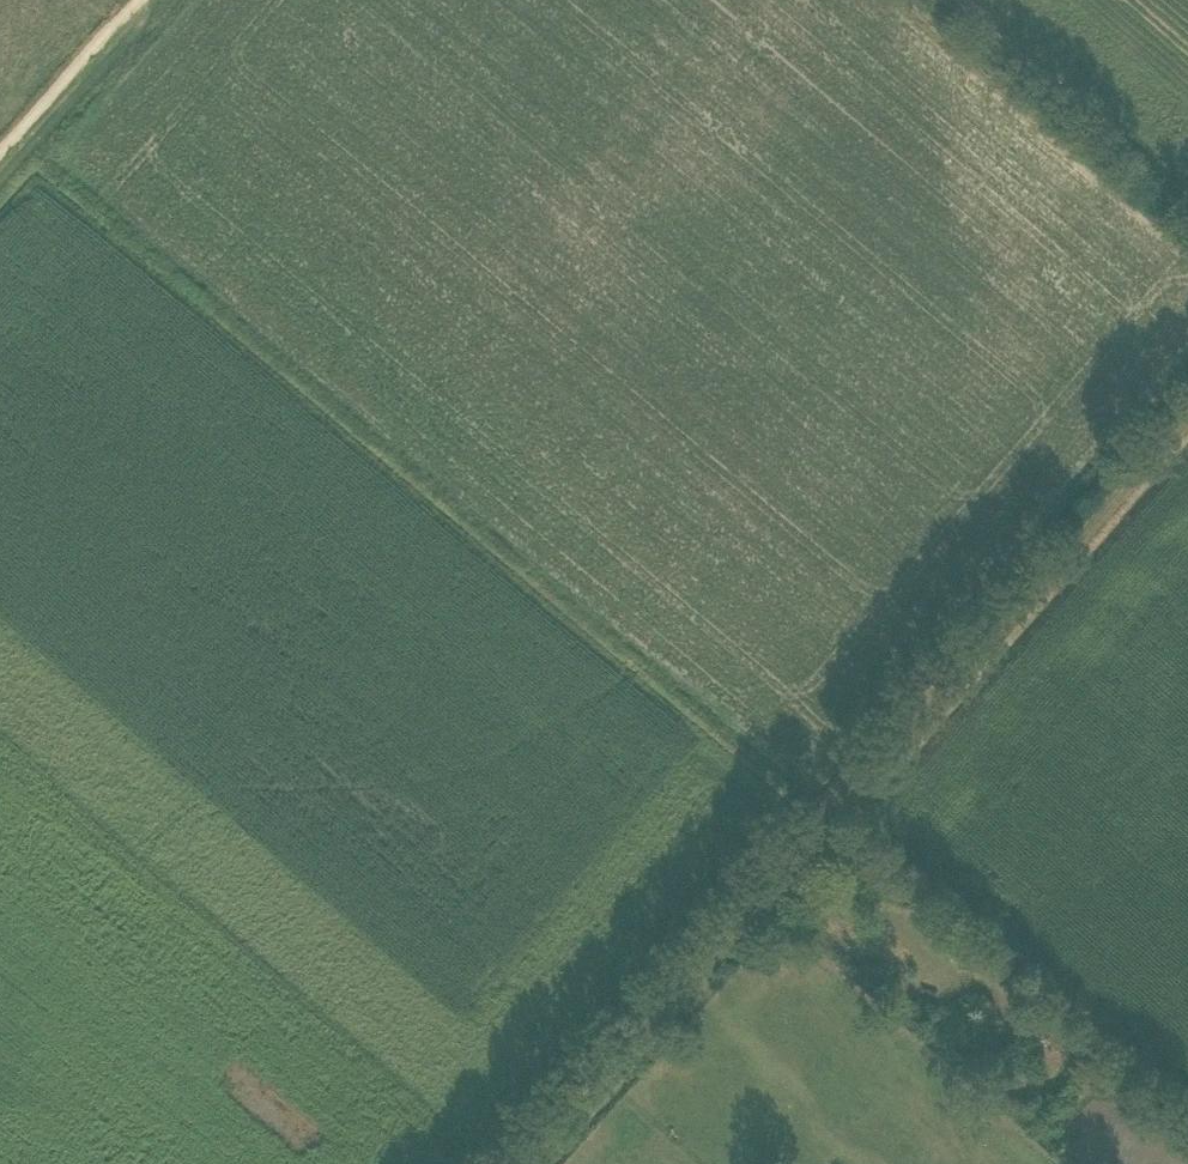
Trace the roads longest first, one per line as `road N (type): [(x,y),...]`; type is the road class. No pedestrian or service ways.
road 1 (track): [(948,0),(1187,210)]
road 2 (track): [(143,0),(146,15),(0,177)]

